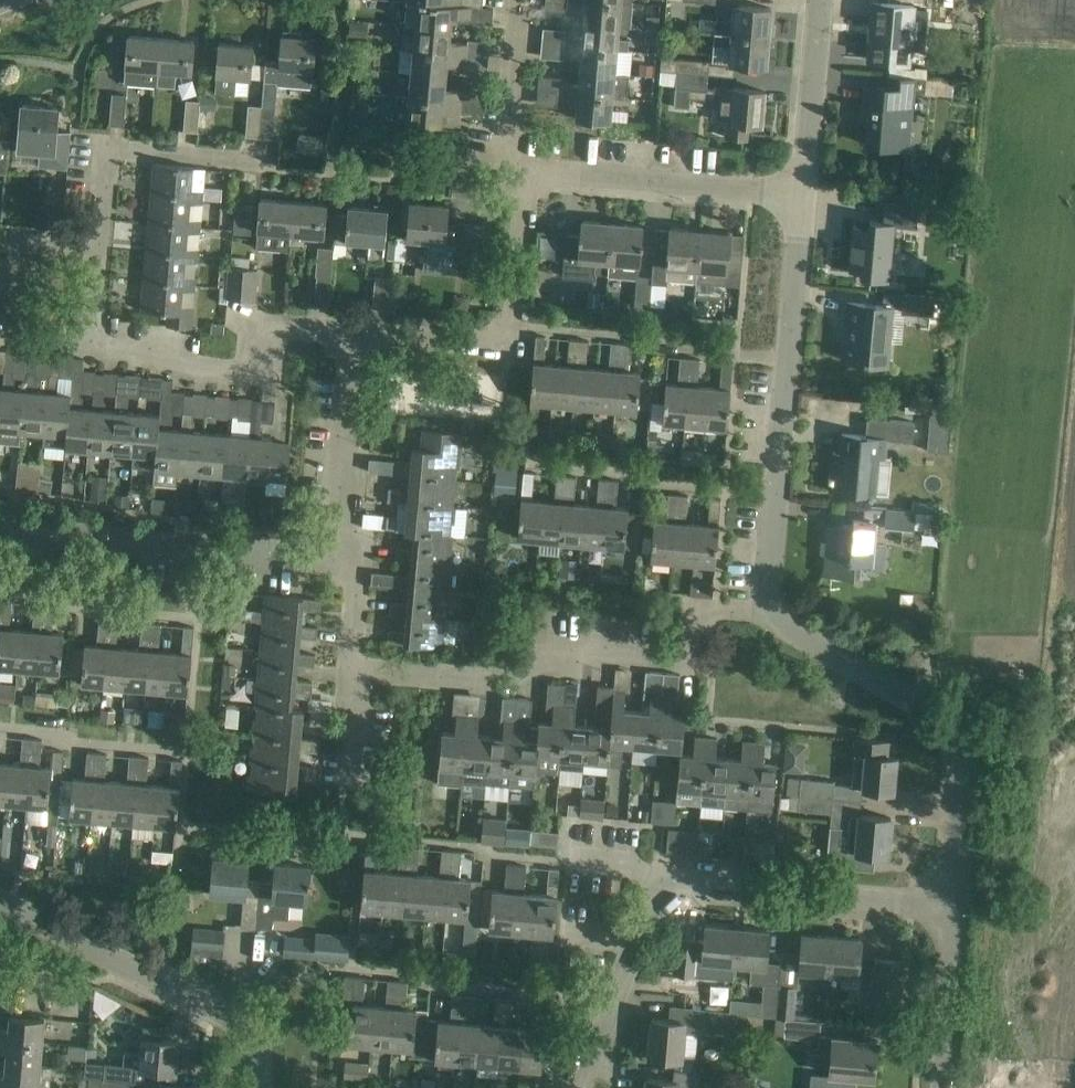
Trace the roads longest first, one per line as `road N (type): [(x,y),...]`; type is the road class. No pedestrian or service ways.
road 1 (residential): [(576,1087),(664,886),(695,882),(954,907)]
road 2 (residential): [(351,668),(522,683),(559,647),(688,658),(691,607),(767,611)]
road 3 (unclassified): [(767,611),(800,195)]
road 4 (unclassified): [(954,907),(960,741),(940,719),(767,611)]
road 5 (residential): [(0,532),(333,559)]
road 6 (residential): [(527,170),(506,336),(488,343),(346,330)]
road 7 (residential): [(258,1087),(253,1035),(235,1022),(10,907)]
road 8 (residential): [(346,330),(288,324),(261,333),(244,370),(92,356),(92,341)]
road 9 (residential): [(800,195),(527,170)]
road 10 (residential): [(99,247),(107,149),(271,163)]
road 11 (residential): [(333,559),(346,330)]
road 12 (unclassified): [(800,195),(819,0)]
road 13 (unclassified): [(943,1087),(954,907)]
road 14 (residential): [(527,170),(507,116),(515,0)]

